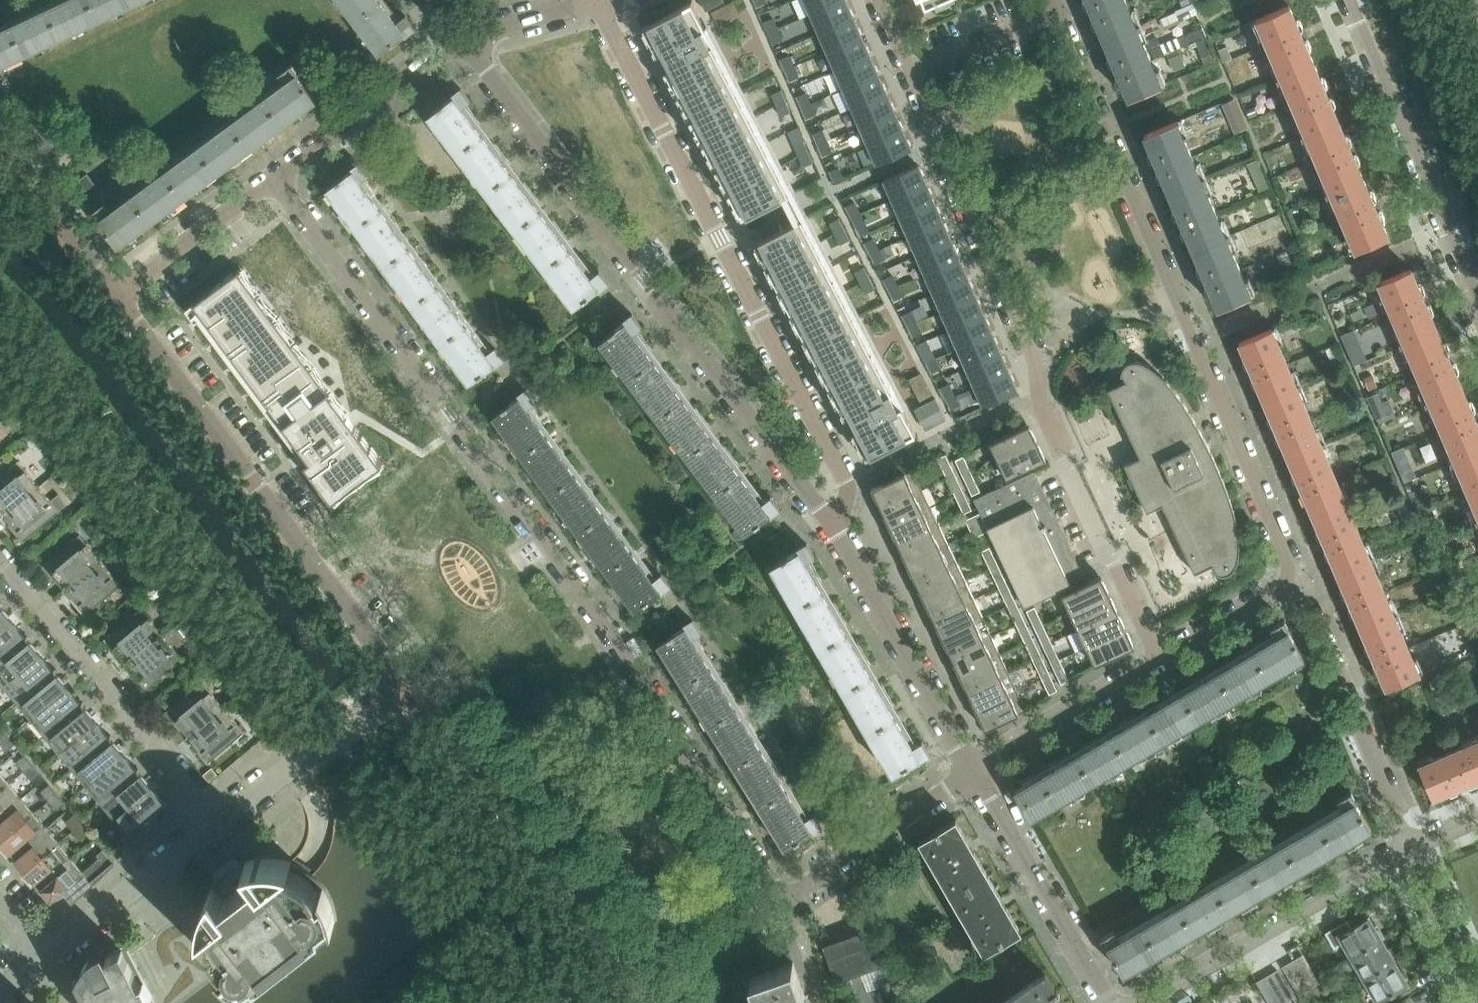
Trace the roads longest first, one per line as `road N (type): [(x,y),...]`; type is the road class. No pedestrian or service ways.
road 1 (residential): [(778,904),(624,651),(273,180)]
road 2 (residential): [(1285,590),(1289,565),(1050,0)]
road 3 (residential): [(829,518),(461,45)]
road 4 (residential): [(829,518),(850,487),(596,5)]
road 5 (residential): [(402,677),(118,294)]
road 6 (residential): [(1042,387),(883,0)]
road 7 (residential): [(638,999),(402,677)]
road 8 (residential): [(216,819),(0,560)]
road 9 (residential): [(1477,308),(1344,0)]
road 10 (residential): [(1145,1002),(1408,850)]
road 11 (residential): [(1042,387),(1049,419),(1158,660)]
road 12 (residential): [(1408,850),(1308,602),(1285,590)]
road 13 (residential): [(972,767),(829,518)]
road 14 (residential): [(1115,1002),(972,767)]
road 15 (residential): [(778,904),(972,767)]
road 16 (residential): [(216,819),(402,677)]
road 17 (residential): [(273,180),(461,45)]
road 18 (residential): [(43,954),(216,819)]
road 19 (residential): [(972,767),(1158,660)]
road 20 (residential): [(118,294),(0,132)]
road 21 (residential): [(118,294),(273,180)]
road 22 (residential): [(638,999),(778,904)]
road 23 (residential): [(1475,1002),(1408,850)]
road 24 (residential): [(1158,660),(1285,590)]
road 25 (residential): [(461,45),(596,5)]

